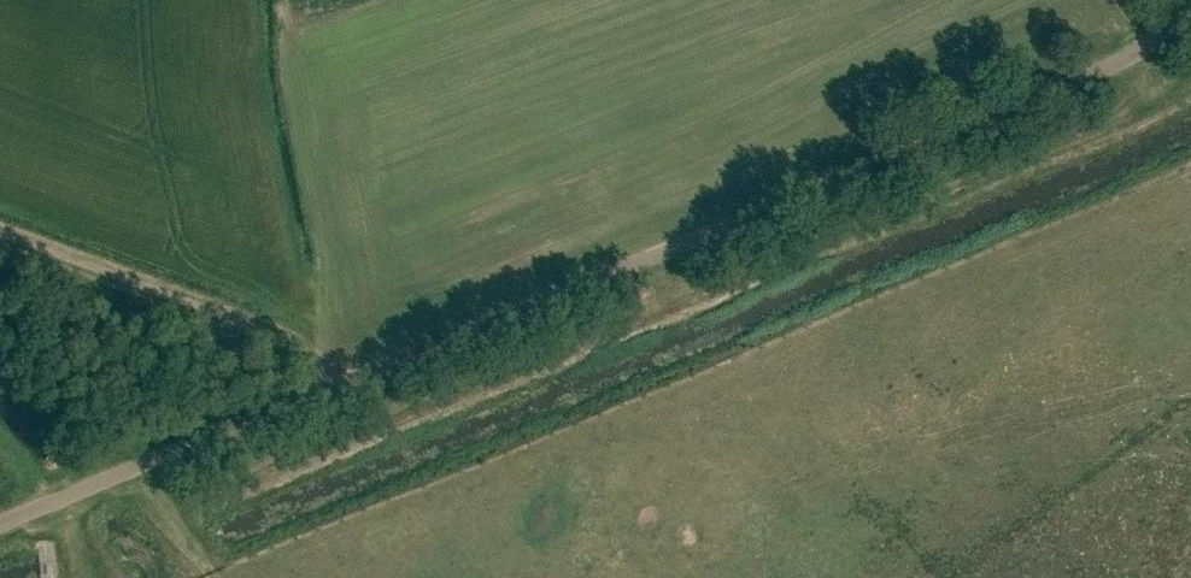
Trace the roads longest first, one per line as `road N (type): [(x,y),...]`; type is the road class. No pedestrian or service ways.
road 1 (track): [(0,370),(152,534),(1190,87)]
road 2 (unclassified): [(0,520),(1096,70),(1190,3)]

